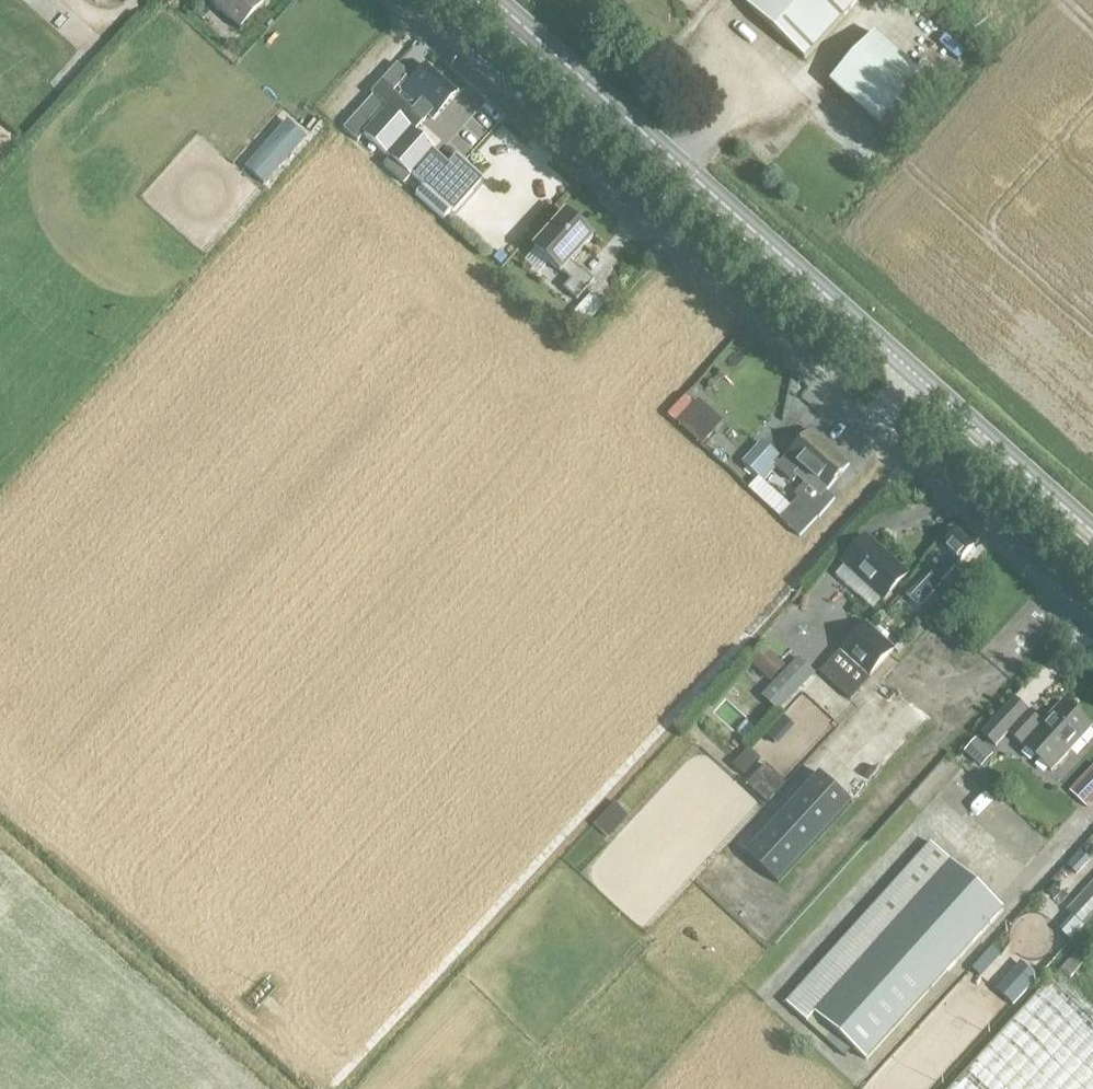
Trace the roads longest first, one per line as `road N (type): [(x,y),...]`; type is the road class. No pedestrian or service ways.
road 1 (residential): [(868,426),(391,0)]
road 2 (secondary): [(909,374),(490,0)]
road 3 (residential): [(1092,625),(868,426)]
road 4 (secondary): [(1092,535),(909,374)]

